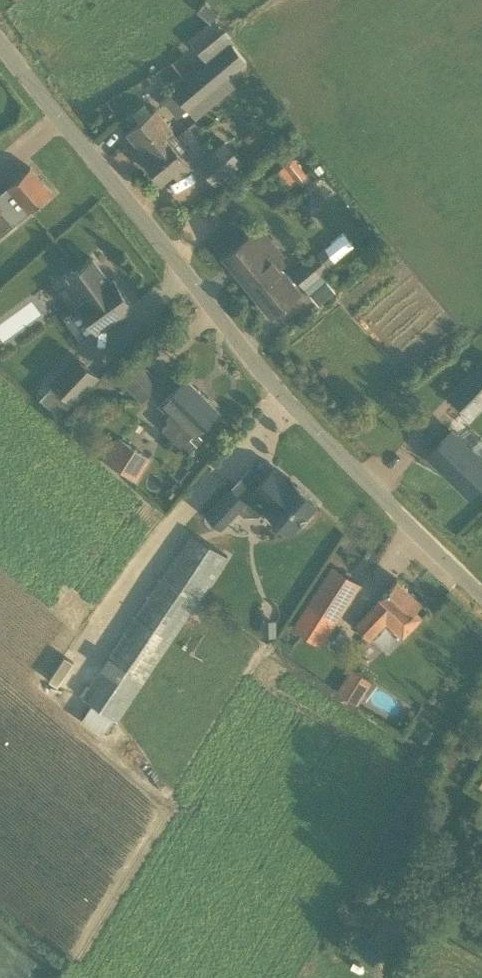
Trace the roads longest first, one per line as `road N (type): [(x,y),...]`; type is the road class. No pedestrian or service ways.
road 1 (residential): [(481,593),(287,400),(0,43)]

